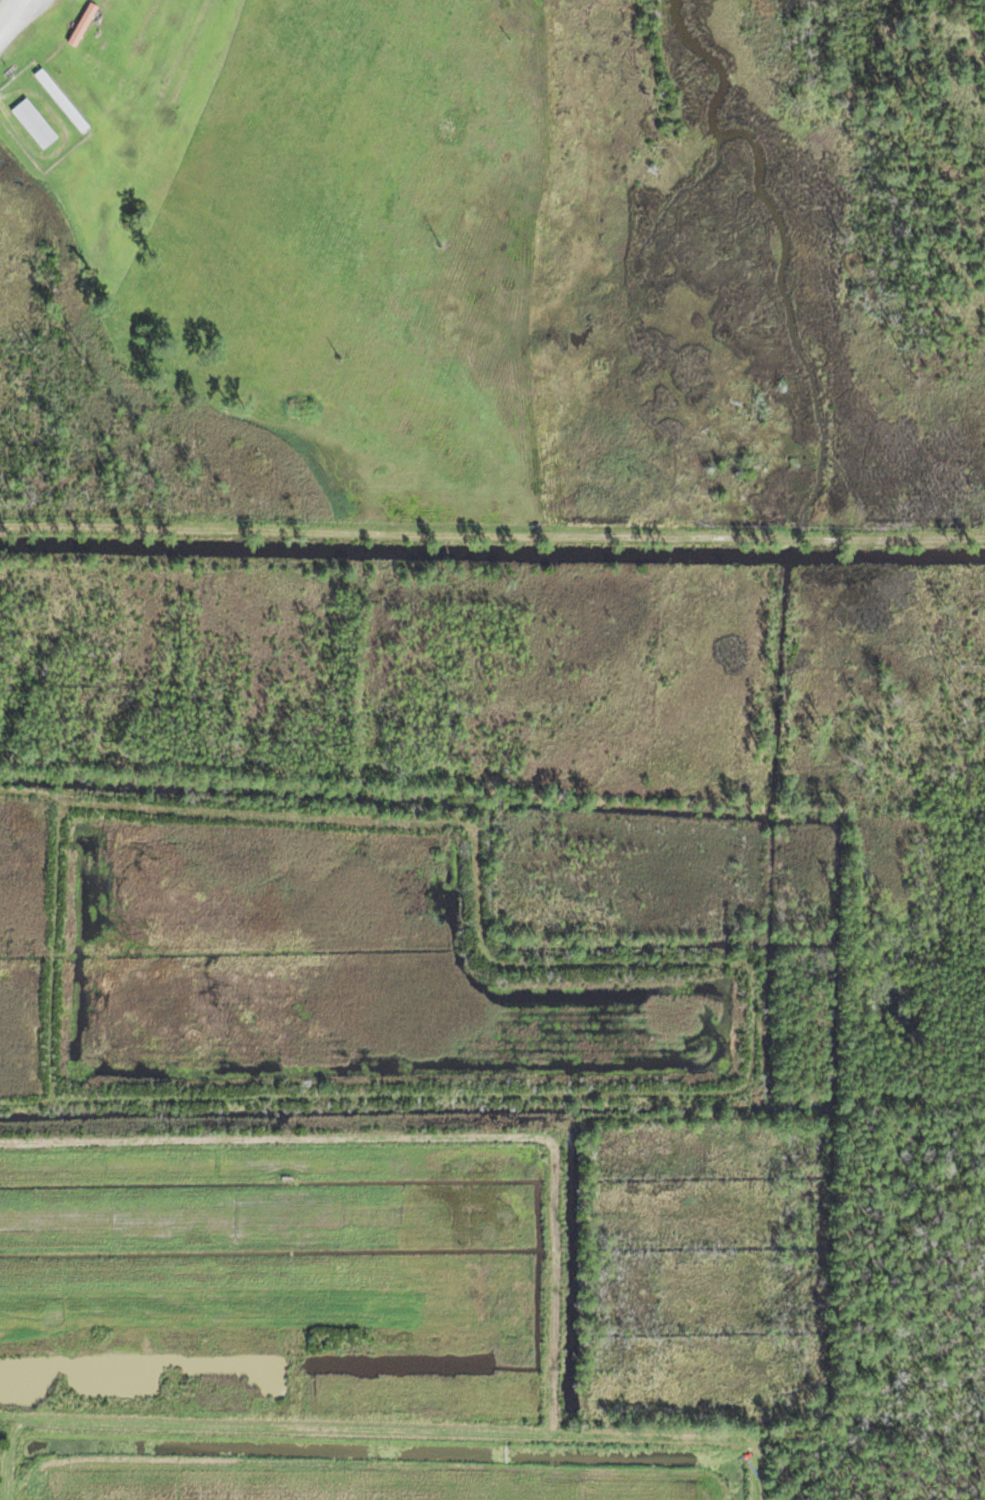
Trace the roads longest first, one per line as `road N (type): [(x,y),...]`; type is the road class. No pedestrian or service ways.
road 1 (residential): [(984,588),(790,596),(0,547)]

